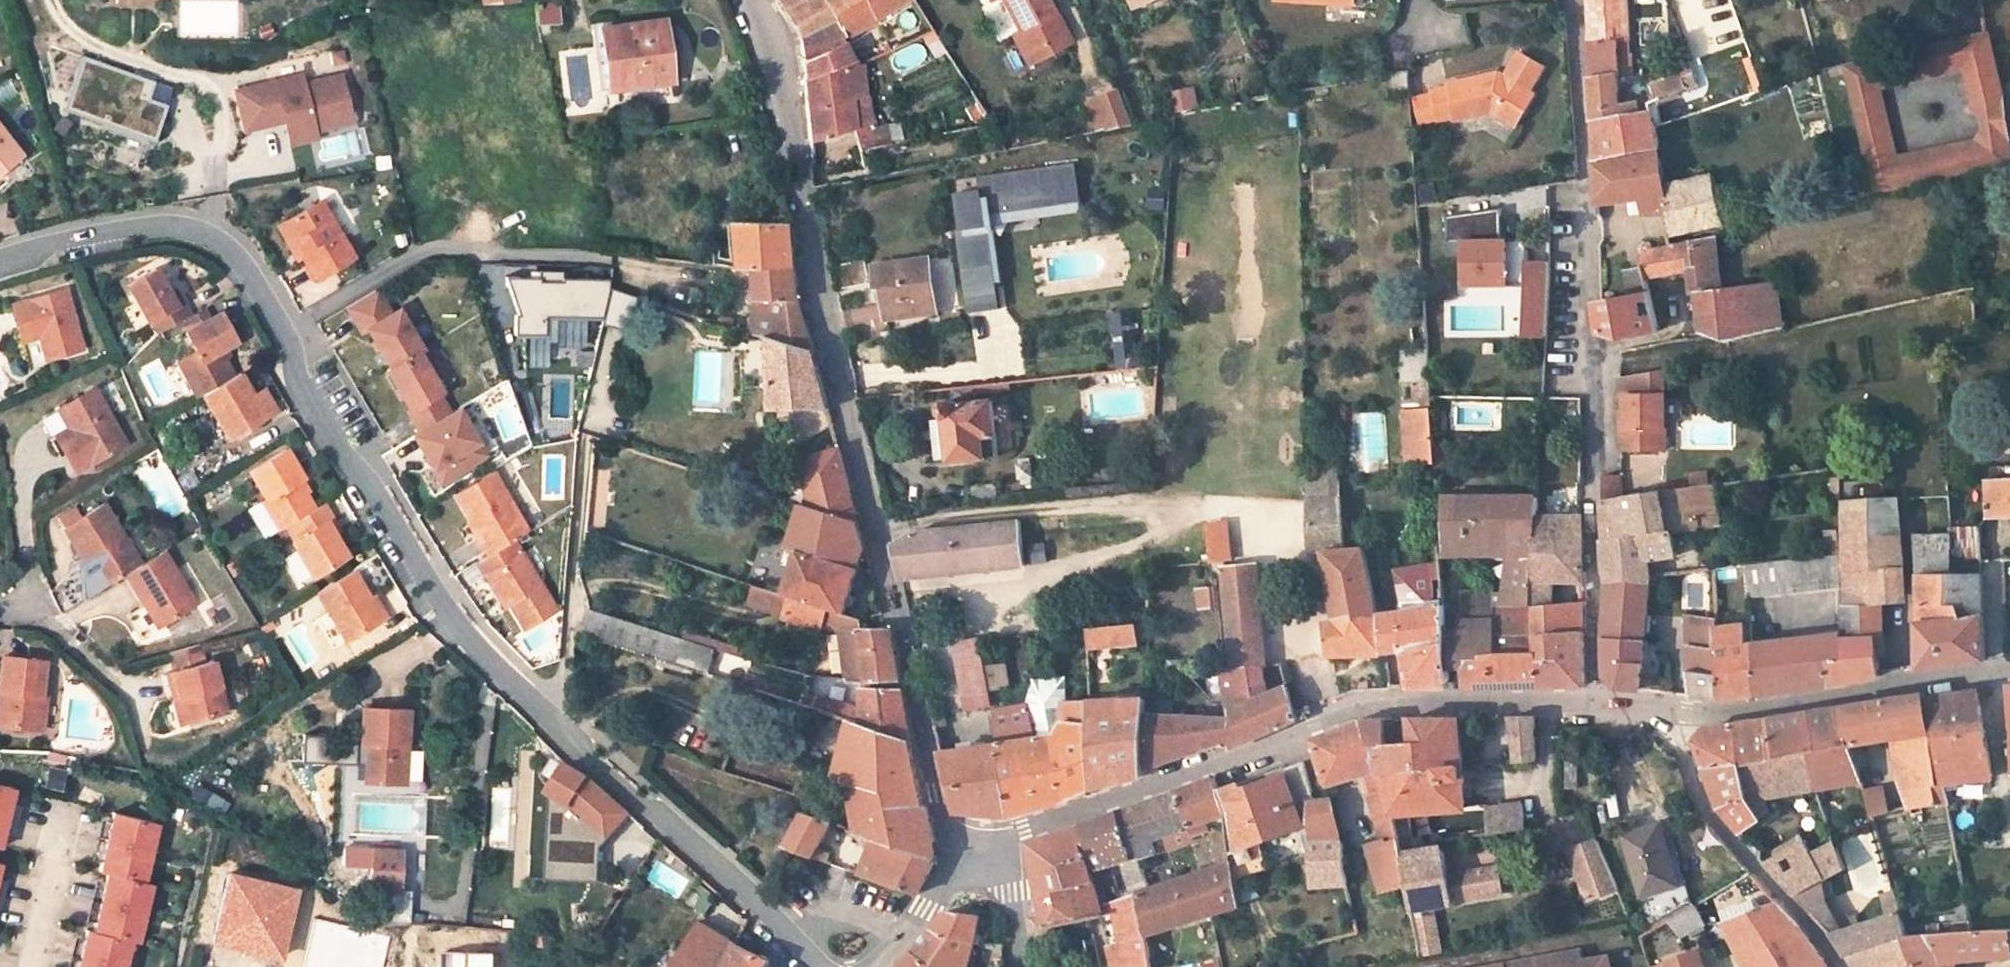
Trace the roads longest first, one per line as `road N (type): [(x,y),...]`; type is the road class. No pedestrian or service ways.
road 1 (residential): [(825,966),(669,823),(637,804),(491,663),(441,602),(379,494),(341,453),(299,381),(294,349),(238,255),(189,228),(139,227),(0,263)]
road 2 (residential): [(974,859),(944,827),(821,317),(778,52),(755,0)]
road 3 (residential): [(1574,0),(1593,324),(1592,699)]
road 4 (residential): [(974,859),(1023,828),(1368,704),(1592,699)]
road 5 (residential): [(1679,713),(2009,670)]
road 6 (residential): [(1839,966),(1707,813),(1679,713)]
road 7 (residential): [(974,859),(948,878),(879,966)]
road 8 (residential): [(1022,966),(1011,892),(974,859)]

